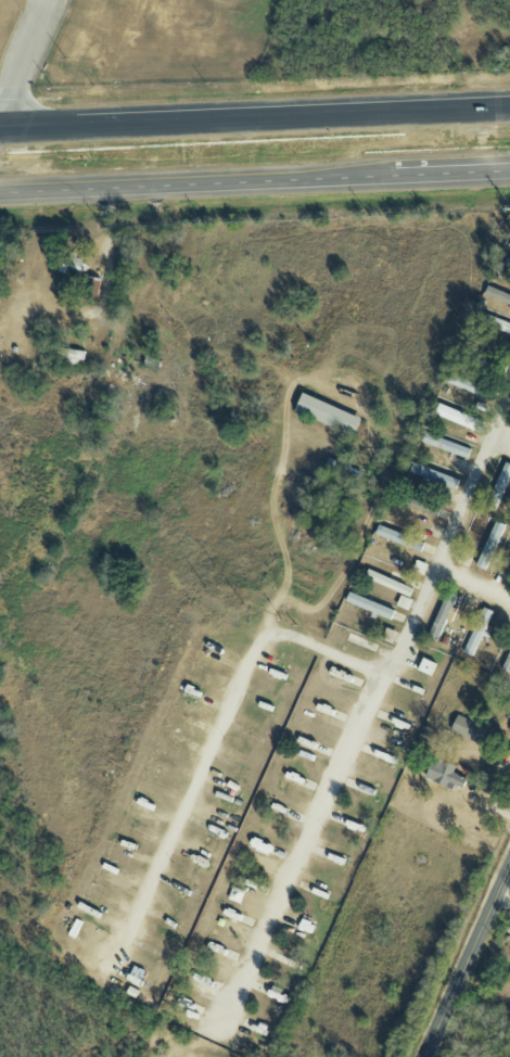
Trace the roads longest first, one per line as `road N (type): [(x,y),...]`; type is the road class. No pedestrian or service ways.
road 1 (trunk): [(509,105),(0,123)]
road 2 (trunk): [(0,191),(290,178)]
road 3 (residential): [(509,402),(399,650)]
road 4 (tertiary): [(427,1056),(509,872)]

